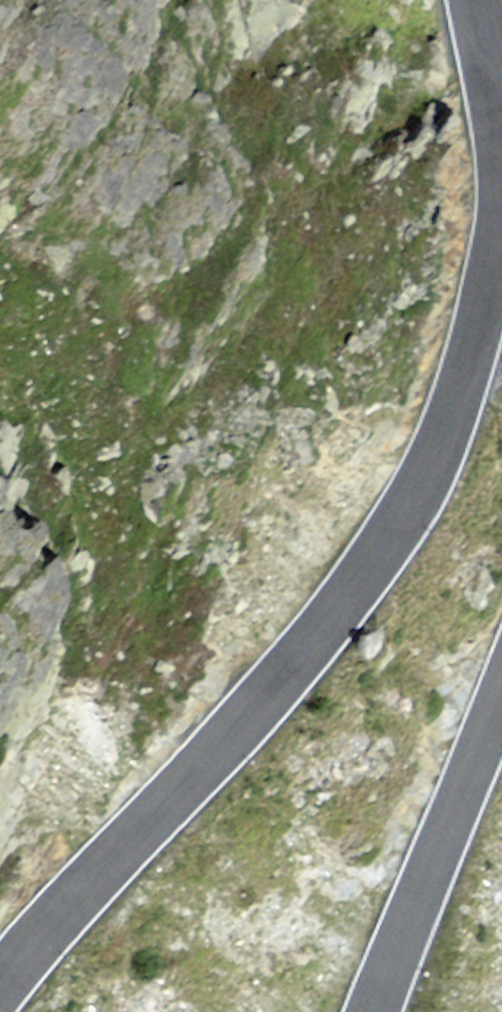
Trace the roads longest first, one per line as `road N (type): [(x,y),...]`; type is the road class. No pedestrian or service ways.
road 1 (tertiary): [(501,226),(452,419),(396,530),(318,639),(0,989)]
road 2 (tertiary): [(374,1011),(501,698)]

